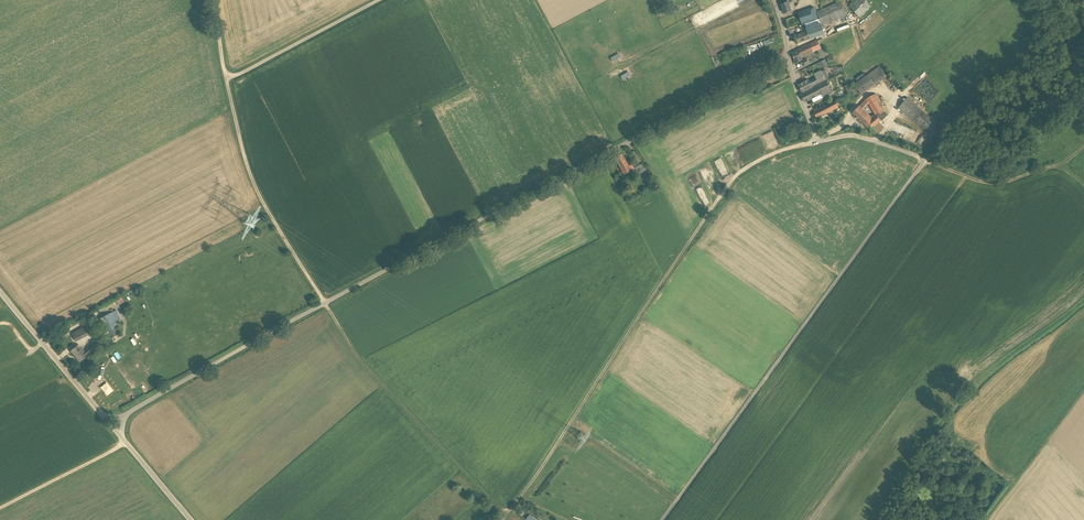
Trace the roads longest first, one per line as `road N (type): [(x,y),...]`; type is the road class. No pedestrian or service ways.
road 1 (unclassified): [(128,414),(787,57)]
road 2 (track): [(507,515),(355,353),(257,190),(227,81)]
road 3 (track): [(504,519),(723,192),(751,165),(815,138)]
road 4 (unclassified): [(664,519),(923,160)]
road 5 (track): [(1083,304),(956,409),(883,519)]
road 6 (track): [(1083,154),(1063,168),(994,188),(866,138),(815,138)]
road 7 (track): [(227,81),(379,0)]
road 8 (unclassified): [(102,414),(0,291)]
road 9 (track): [(989,519),(1083,398)]
road 10 (track): [(126,443),(0,509)]

